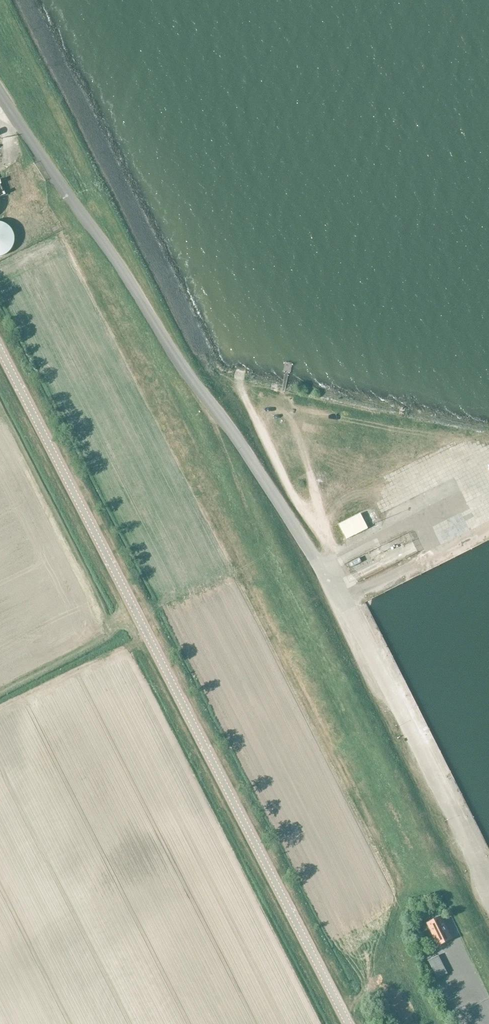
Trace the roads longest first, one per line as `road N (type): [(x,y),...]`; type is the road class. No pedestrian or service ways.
road 1 (unclassified): [(488,890),(324,565),(0,92)]
road 2 (tertiary): [(347,1023),(0,349)]

